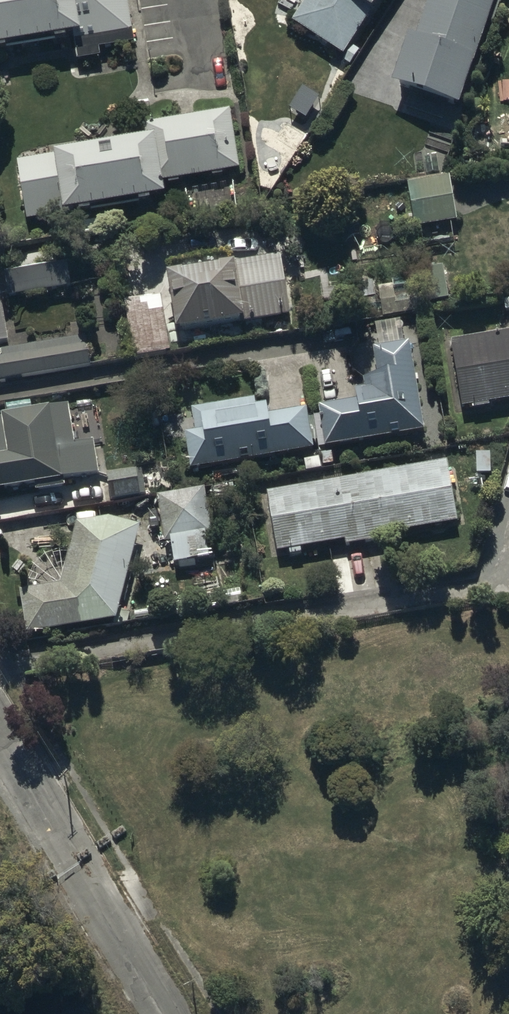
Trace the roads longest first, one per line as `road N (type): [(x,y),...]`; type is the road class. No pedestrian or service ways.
road 1 (track): [(71,859),(165,1013)]
road 2 (residential): [(0,739),(71,859)]

